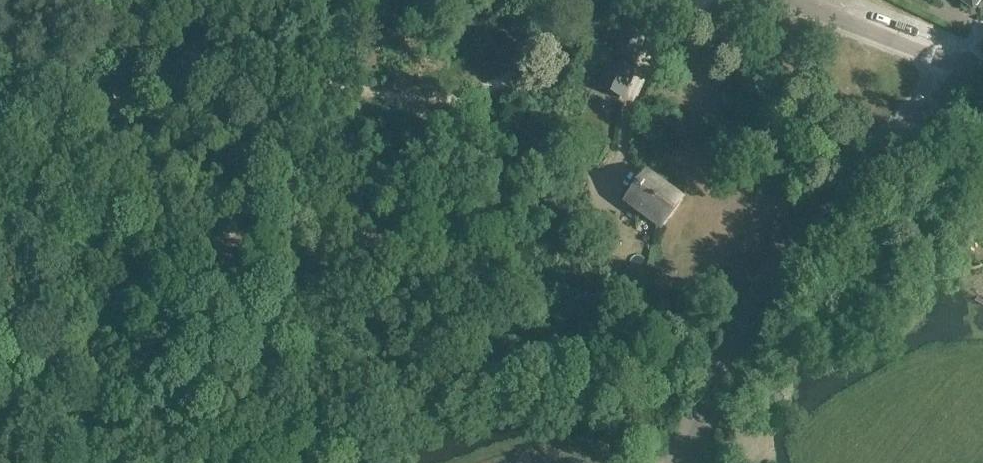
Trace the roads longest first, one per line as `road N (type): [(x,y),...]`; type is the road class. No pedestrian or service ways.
road 1 (tertiary): [(689,462),(721,382),(770,298),(865,167),(957,73)]
road 2 (tertiary): [(957,73),(919,47),(789,0)]

